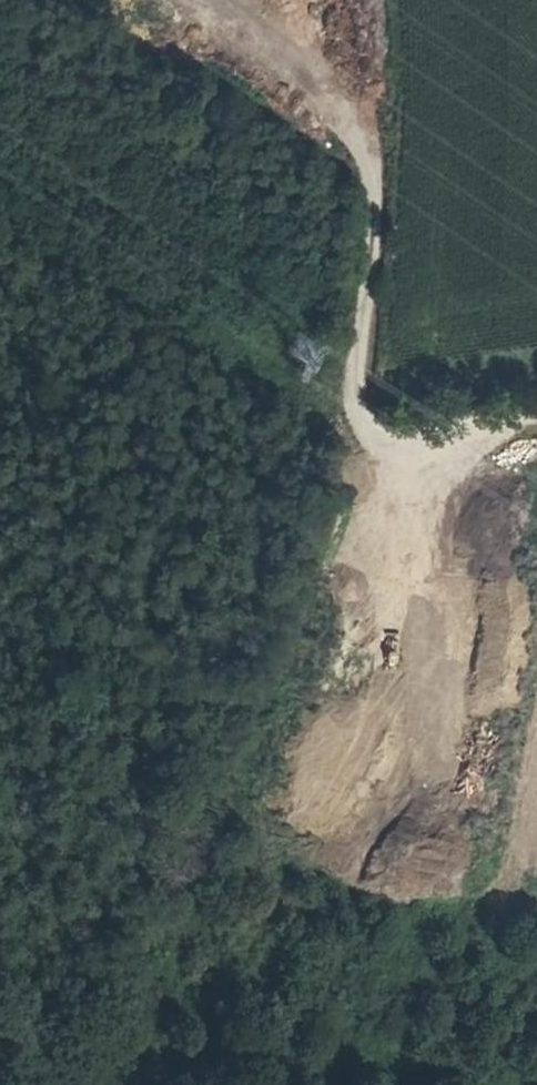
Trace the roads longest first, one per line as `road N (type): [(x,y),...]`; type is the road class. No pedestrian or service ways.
road 1 (track): [(384,440),(536,416)]

